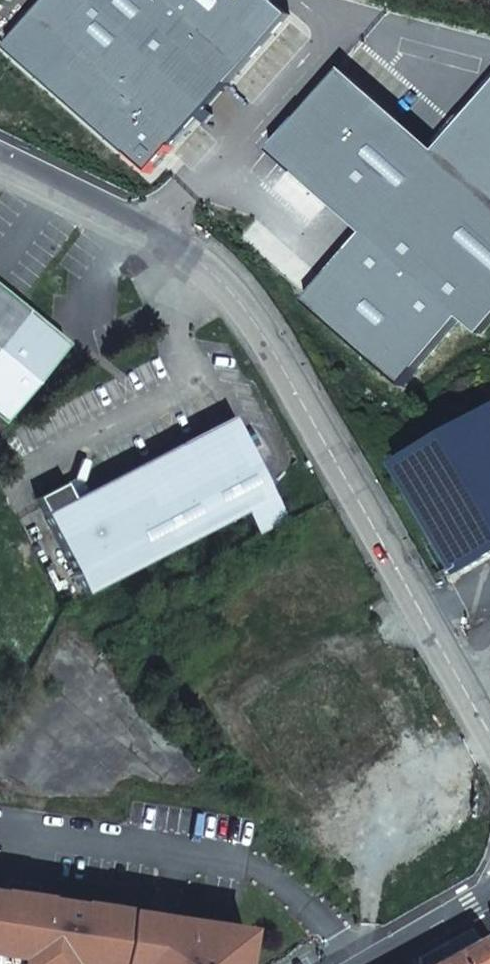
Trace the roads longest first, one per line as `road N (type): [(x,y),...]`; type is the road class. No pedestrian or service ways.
road 1 (residential): [(489,731),(254,319),(176,248),(0,163)]
road 2 (tertiary): [(365,963),(489,896)]

